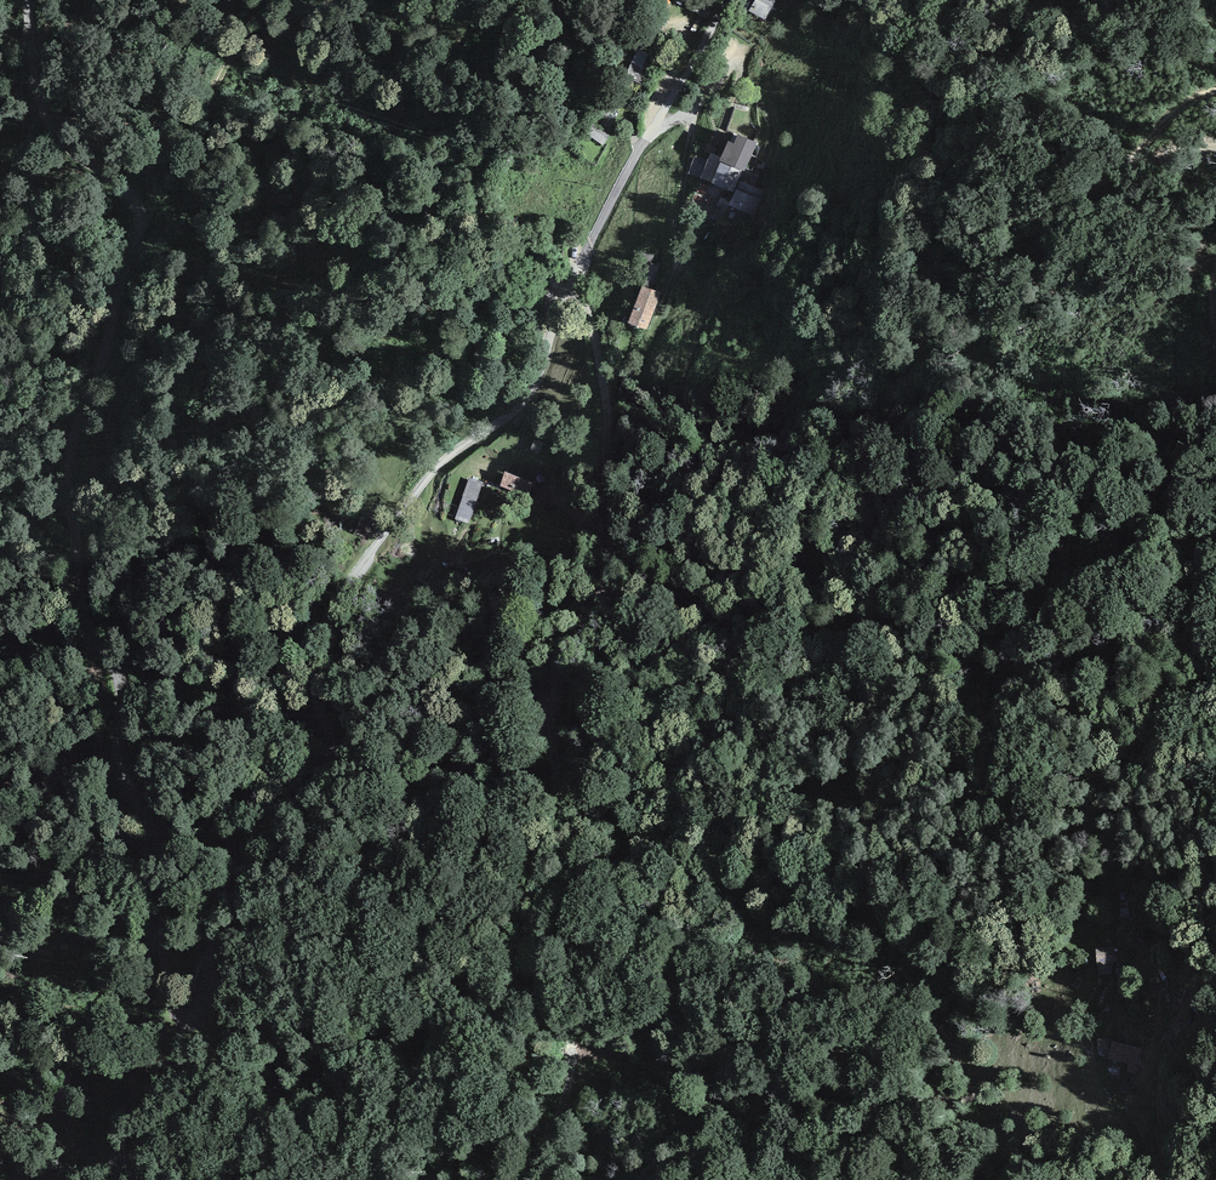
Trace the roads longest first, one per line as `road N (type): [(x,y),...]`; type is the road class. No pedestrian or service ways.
road 1 (unclassified): [(570,286),(529,395),(431,473),(331,607),(312,673),(330,750),(236,888),(198,1007),(179,1012),(157,917),(154,844),(116,748),(118,684),(84,614),(69,488),(75,438),(141,213),(126,188),(67,144),(46,111),(26,0)]
road 2 (track): [(530,1179),(571,1069),(563,1035),(530,983),(529,883),(557,812),(557,671),(600,596),(610,590),(622,600),(645,744),(660,768),(678,770),(734,658),(793,575),(845,451),(927,337),(1000,252),(1122,171),(1185,104),(1215,92)]
road 3 (track): [(1215,723),(1198,806),(1187,1004),(1156,1075),(1164,1143),(1153,1162),(1107,1077)]
road 4 (unclassified): [(570,286),(729,0)]
road 5 (track): [(610,590),(605,399),(591,323),(570,286)]
road 6 (track): [(707,212),(608,424)]
road 7 (track): [(141,213),(158,129),(202,107),(245,35)]
road 8 (track): [(648,138),(696,107),(675,237),(679,266)]

